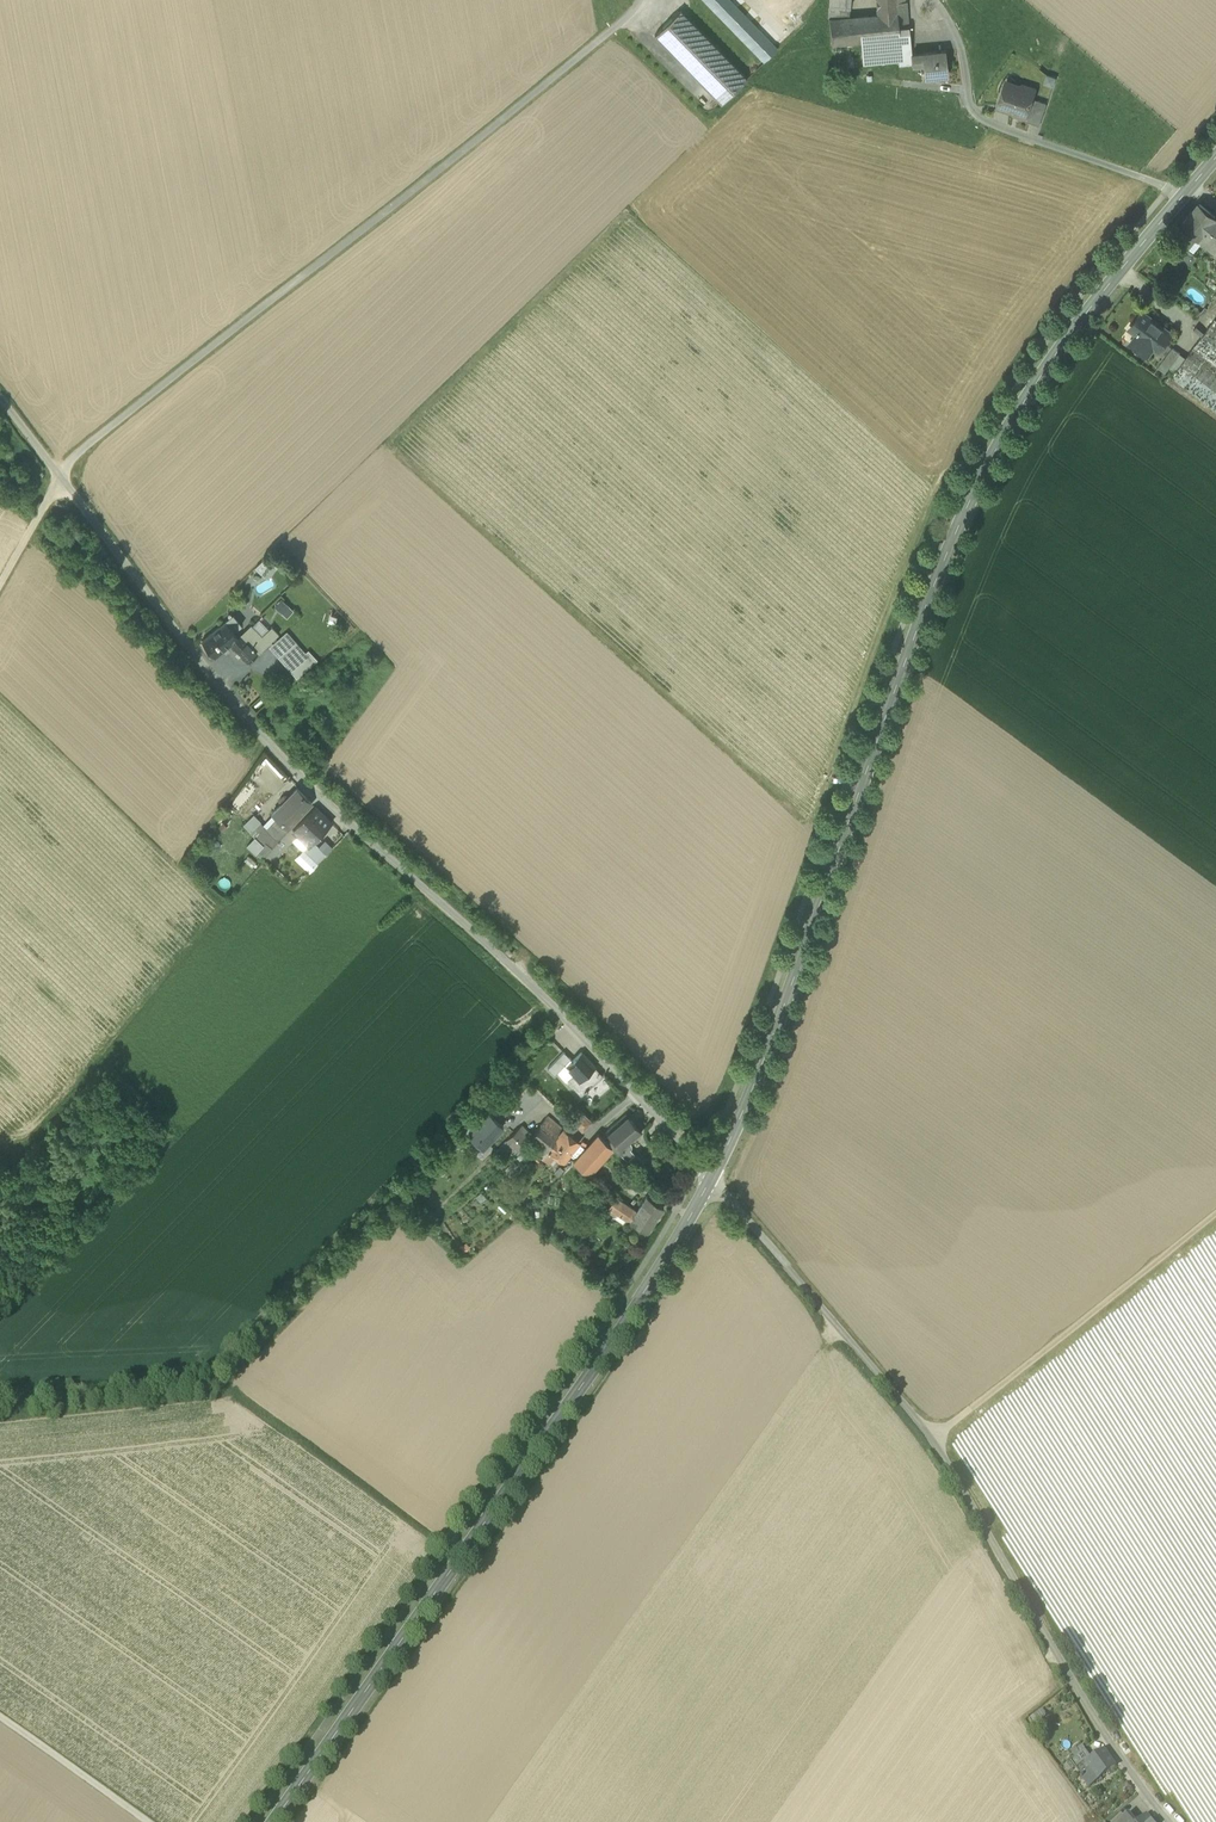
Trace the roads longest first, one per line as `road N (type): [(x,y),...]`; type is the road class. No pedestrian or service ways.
road 1 (tertiary): [(710,1176),(747,1102),(968,503),(1057,352),(1183,196)]
road 2 (unclassified): [(710,1176),(590,1044),(304,784),(210,681),(0,398)]
road 3 (track): [(0,585),(52,493),(55,469),(621,25)]
road 4 (unclassified): [(1170,1821),(1098,1724),(931,1438),(710,1176)]
road 5 (tertiary): [(271,1821),(646,1288),(710,1176)]
road 6 (track): [(931,1438),(1215,1212)]
road 7 (unclassified): [(1183,196),(996,130),(975,114),(958,40),(932,0)]
road 8 (track): [(843,1330),(650,1611)]
road 9 (track): [(0,1718),(146,1821)]

